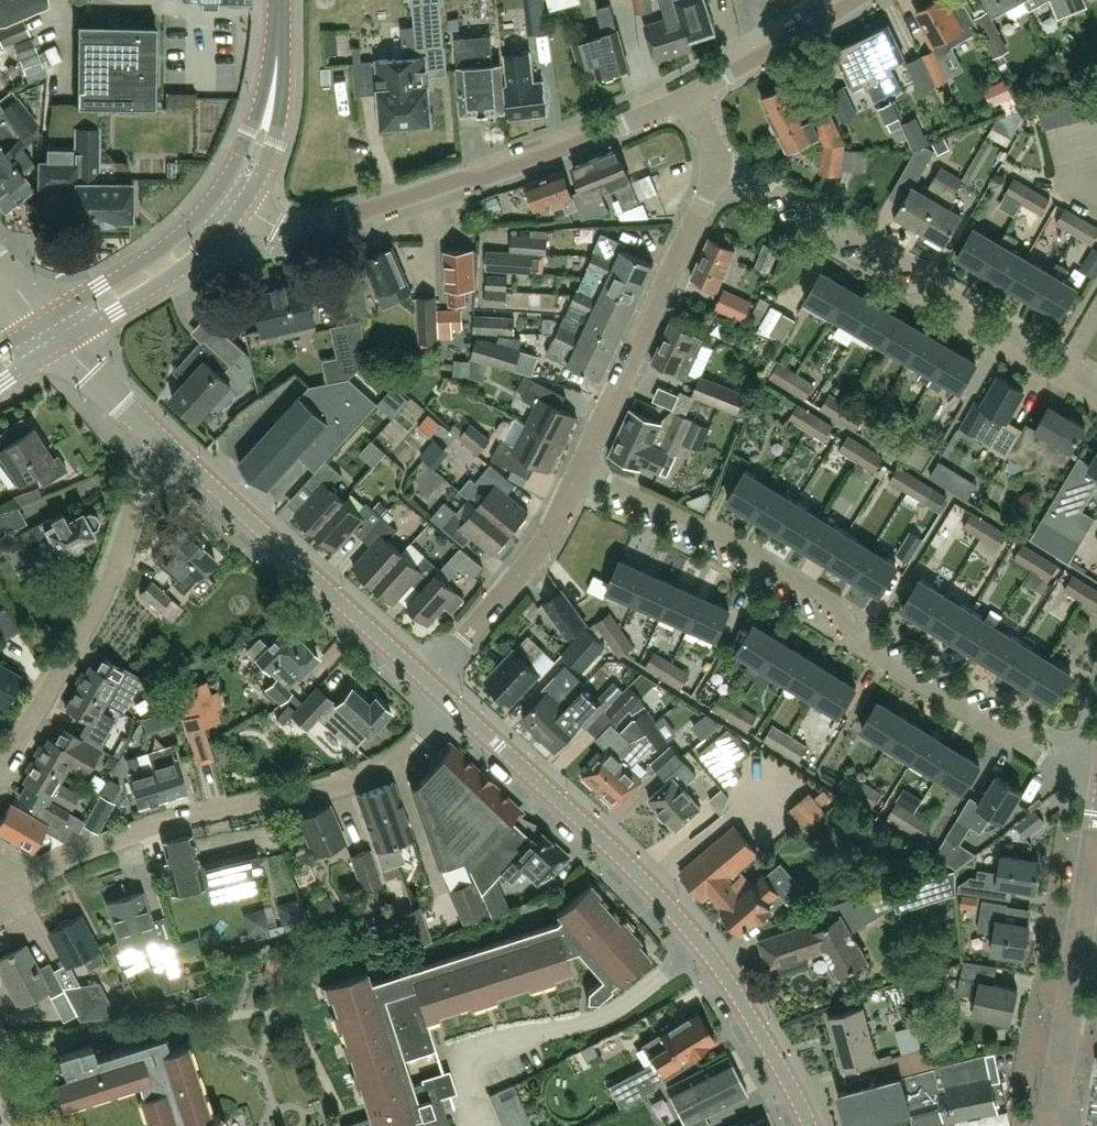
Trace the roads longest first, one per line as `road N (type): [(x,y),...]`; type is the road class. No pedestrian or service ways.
road 1 (residential): [(581,468),(716,531),(834,603),(864,649),(1096,791)]
road 2 (residential): [(13,892),(138,829),(290,800),(383,770),(459,708)]
road 3 (residential): [(242,210),(282,228),(318,225),(463,178),(481,179),(689,97)]
road 4 (residential): [(1096,401),(983,335),(938,281),(765,179),(718,165)]
road 5 (residential): [(0,769),(109,582),(157,435)]
road 6 (tertiary): [(429,681),(157,435)]
road 7 (tertiary): [(702,945),(645,880),(459,708)]
road 8 (residential): [(581,468),(718,165)]
road 9 (unclassified): [(473,1125),(465,1085),(493,1049),(606,1015),(702,945)]
road 10 (tertiary): [(1050,1125),(1096,826)]
road 11 (residential): [(429,681),(533,558),(581,468)]
road 12 (secondary): [(59,342),(187,265),(242,210)]
road 13 (secondary): [(215,194),(168,243),(42,322)]
road 14 (tertiary): [(810,1125),(702,945)]
road 15 (residential): [(689,97),(856,0)]
road 16 (secondary): [(242,210),(277,140),(278,55)]
road 17 (secondary): [(278,55),(215,194)]
road 18 (tertiary): [(157,435),(59,342)]

